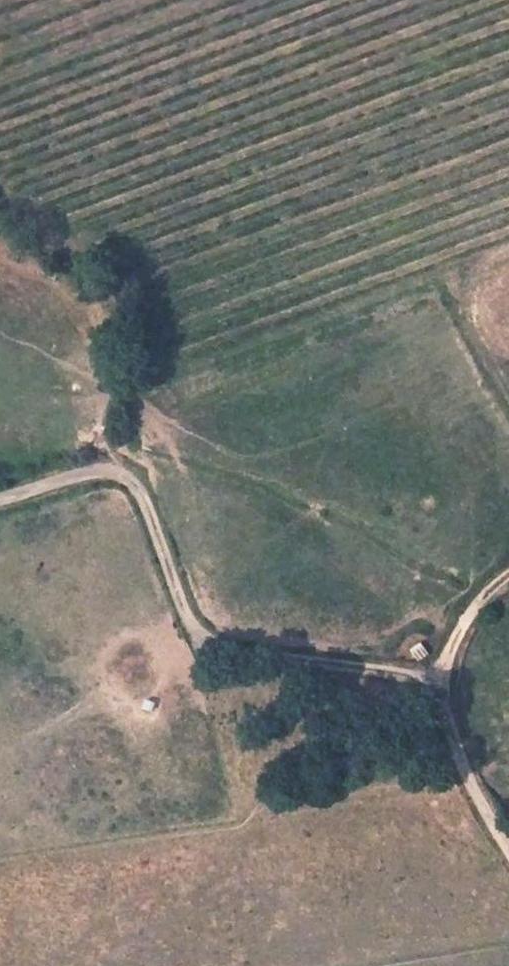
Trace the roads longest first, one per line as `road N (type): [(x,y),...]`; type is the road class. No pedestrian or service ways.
road 1 (track): [(0,498),(120,469),(142,497),(183,610),(219,650),(442,681)]
road 2 (track): [(442,681),(450,754),(508,858)]
road 3 (track): [(508,247),(487,255),(475,326),(508,392)]
road 4 (track): [(508,581),(477,605),(442,681)]

